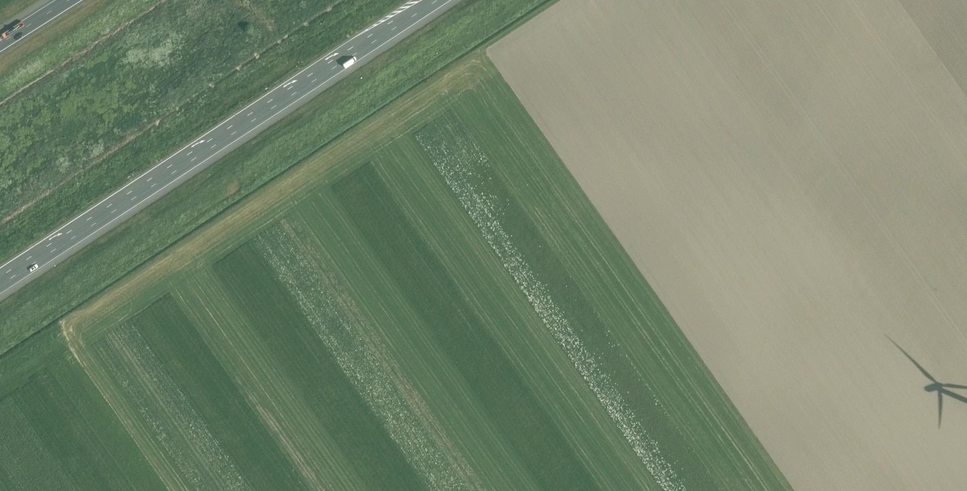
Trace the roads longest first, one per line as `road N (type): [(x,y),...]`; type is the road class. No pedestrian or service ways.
road 1 (motorway): [(0,282),(436,0)]

